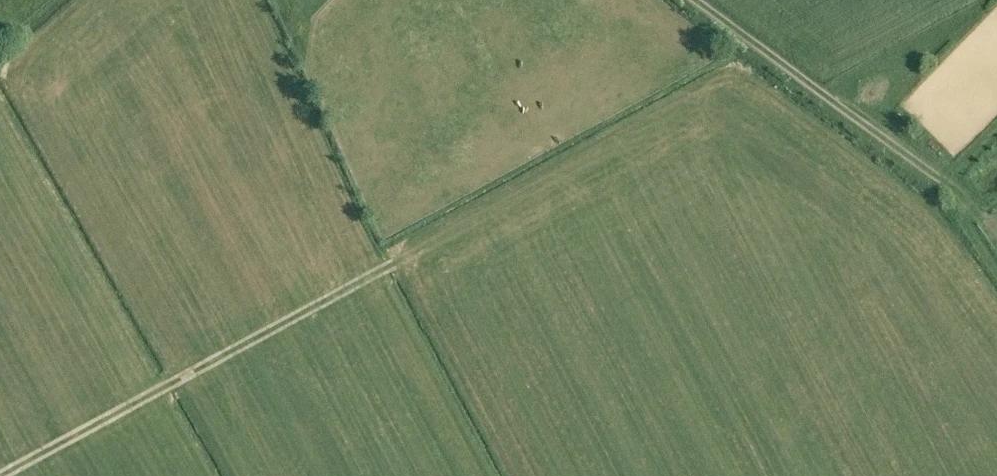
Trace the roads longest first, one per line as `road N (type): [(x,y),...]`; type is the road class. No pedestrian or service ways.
road 1 (track): [(698,0),(951,185),(993,227)]

